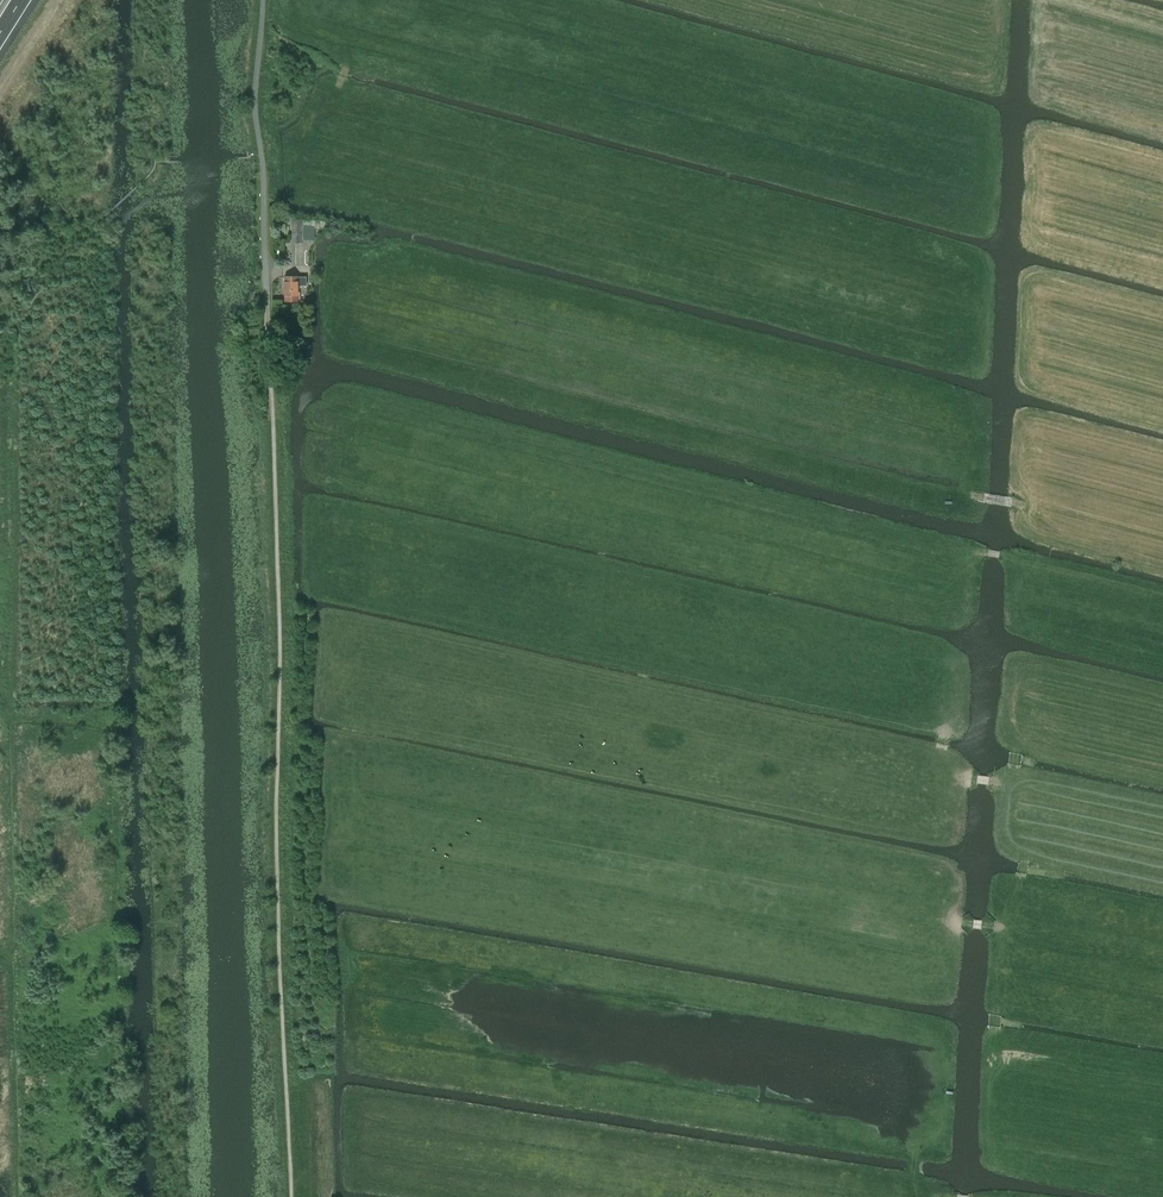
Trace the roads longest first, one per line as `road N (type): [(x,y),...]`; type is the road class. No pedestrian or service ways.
road 1 (unclassified): [(267,287),(253,93),(262,0)]

